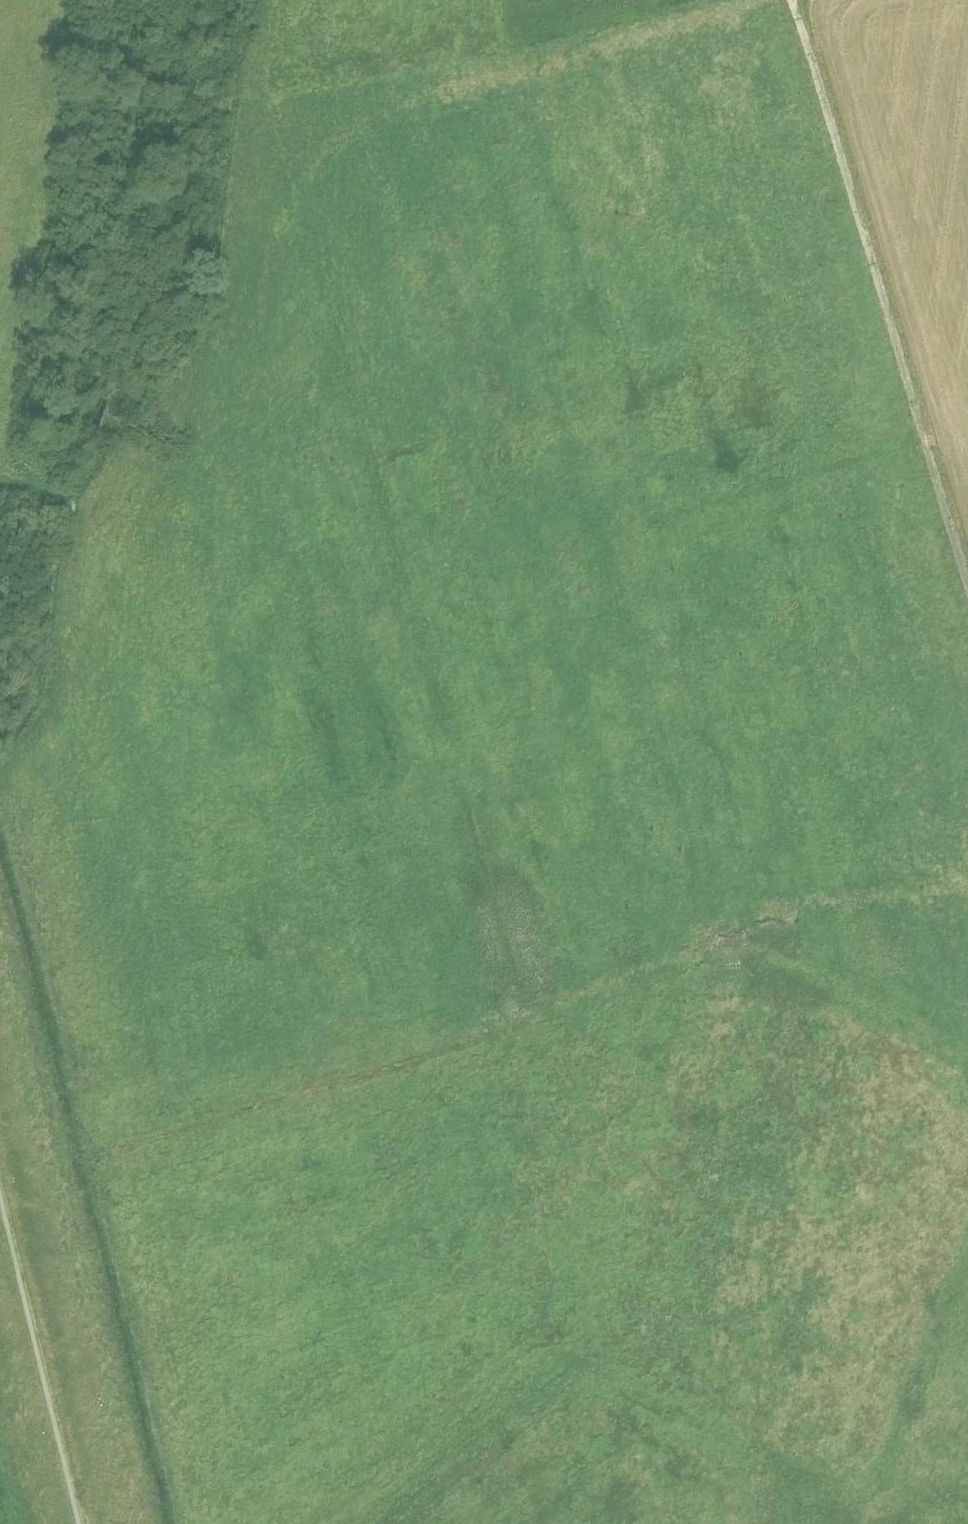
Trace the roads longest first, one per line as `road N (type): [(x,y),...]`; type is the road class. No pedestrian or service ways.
road 1 (track): [(798,0),(967,594)]

